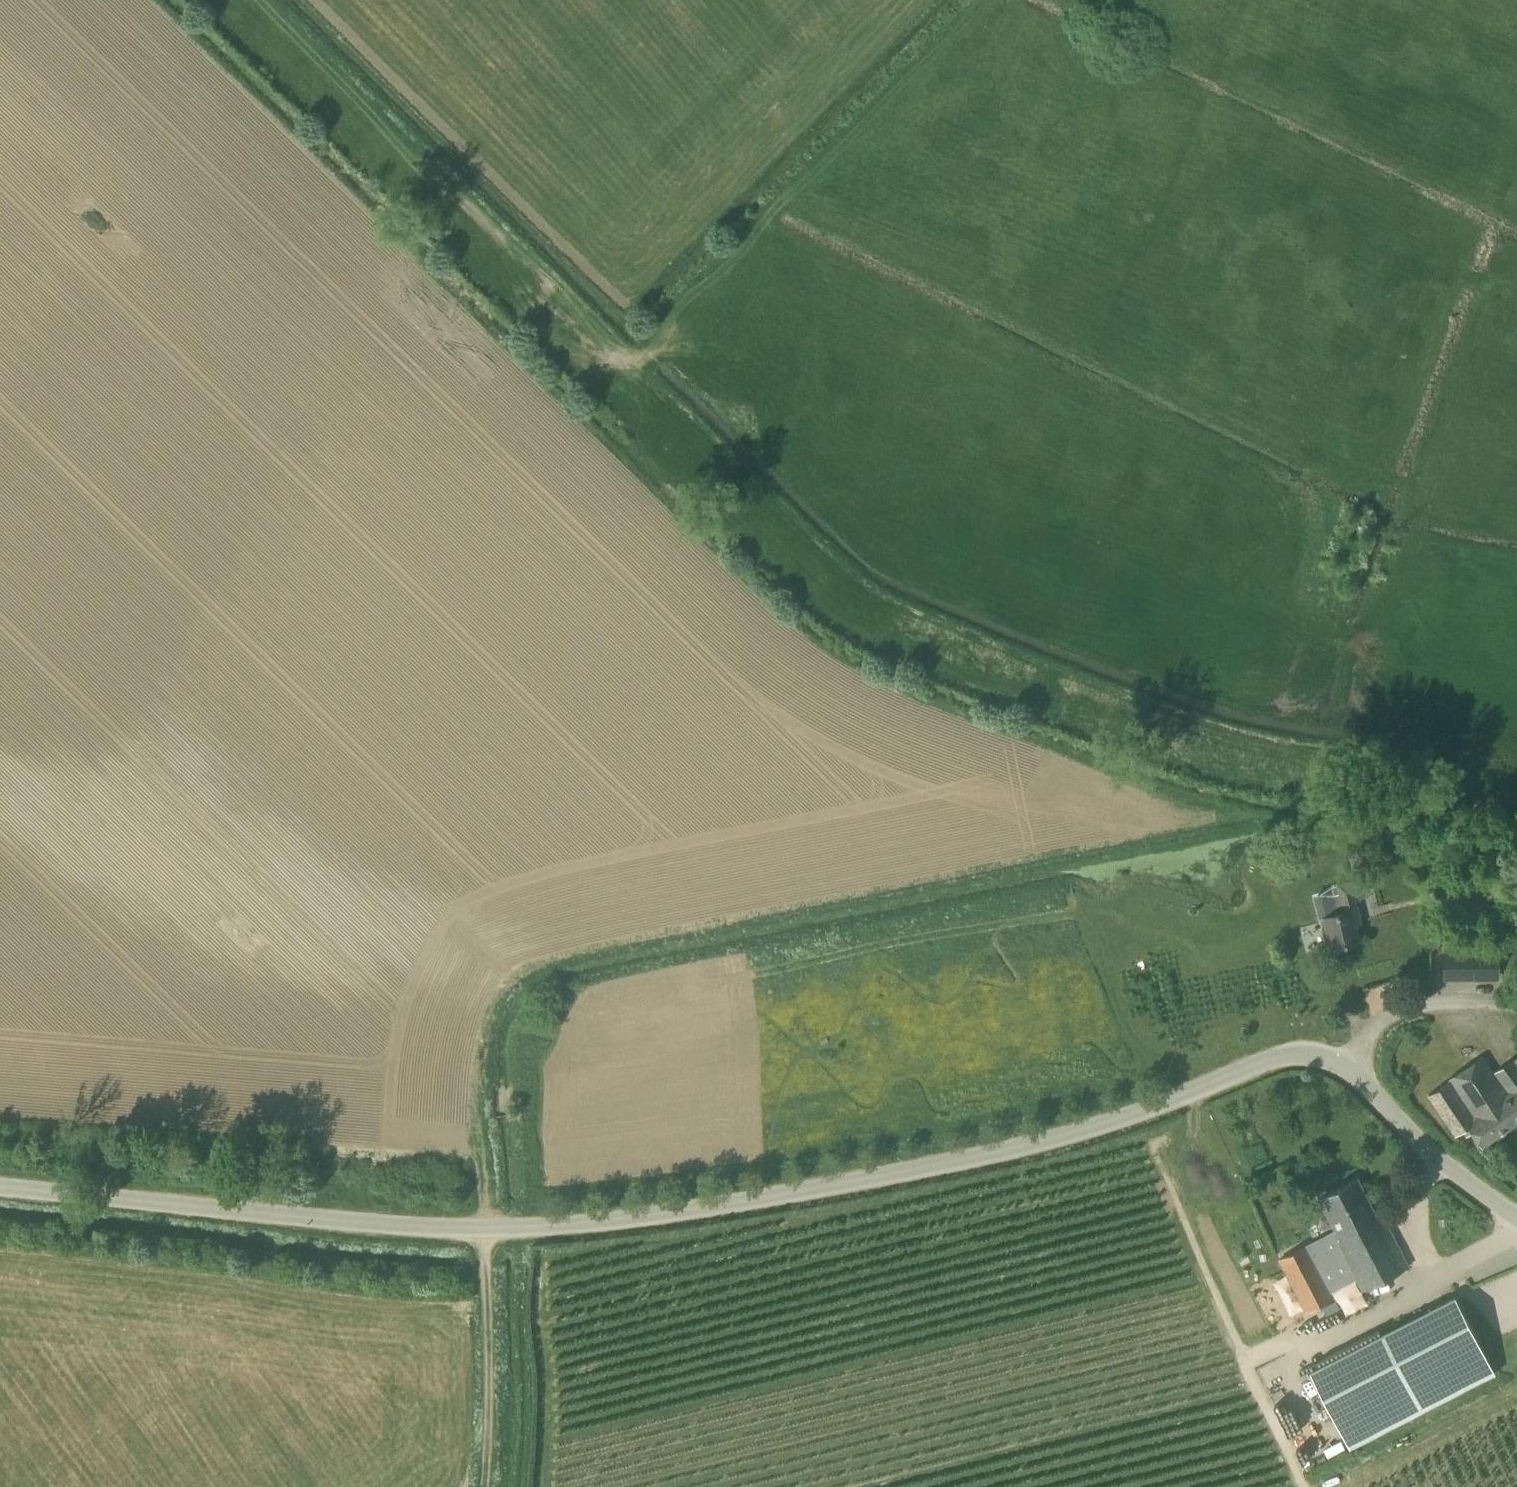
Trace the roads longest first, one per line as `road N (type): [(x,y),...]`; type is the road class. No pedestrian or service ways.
road 1 (unclassified): [(1343,1064),(1283,1052),(993,1153),(818,1190),(481,1233),(0,1192)]
road 2 (unclassified): [(1516,1213),(1421,1144),(1343,1064)]
road 3 (unclassified): [(1343,1064),(1386,1015),(1406,1006),(1516,1009)]

